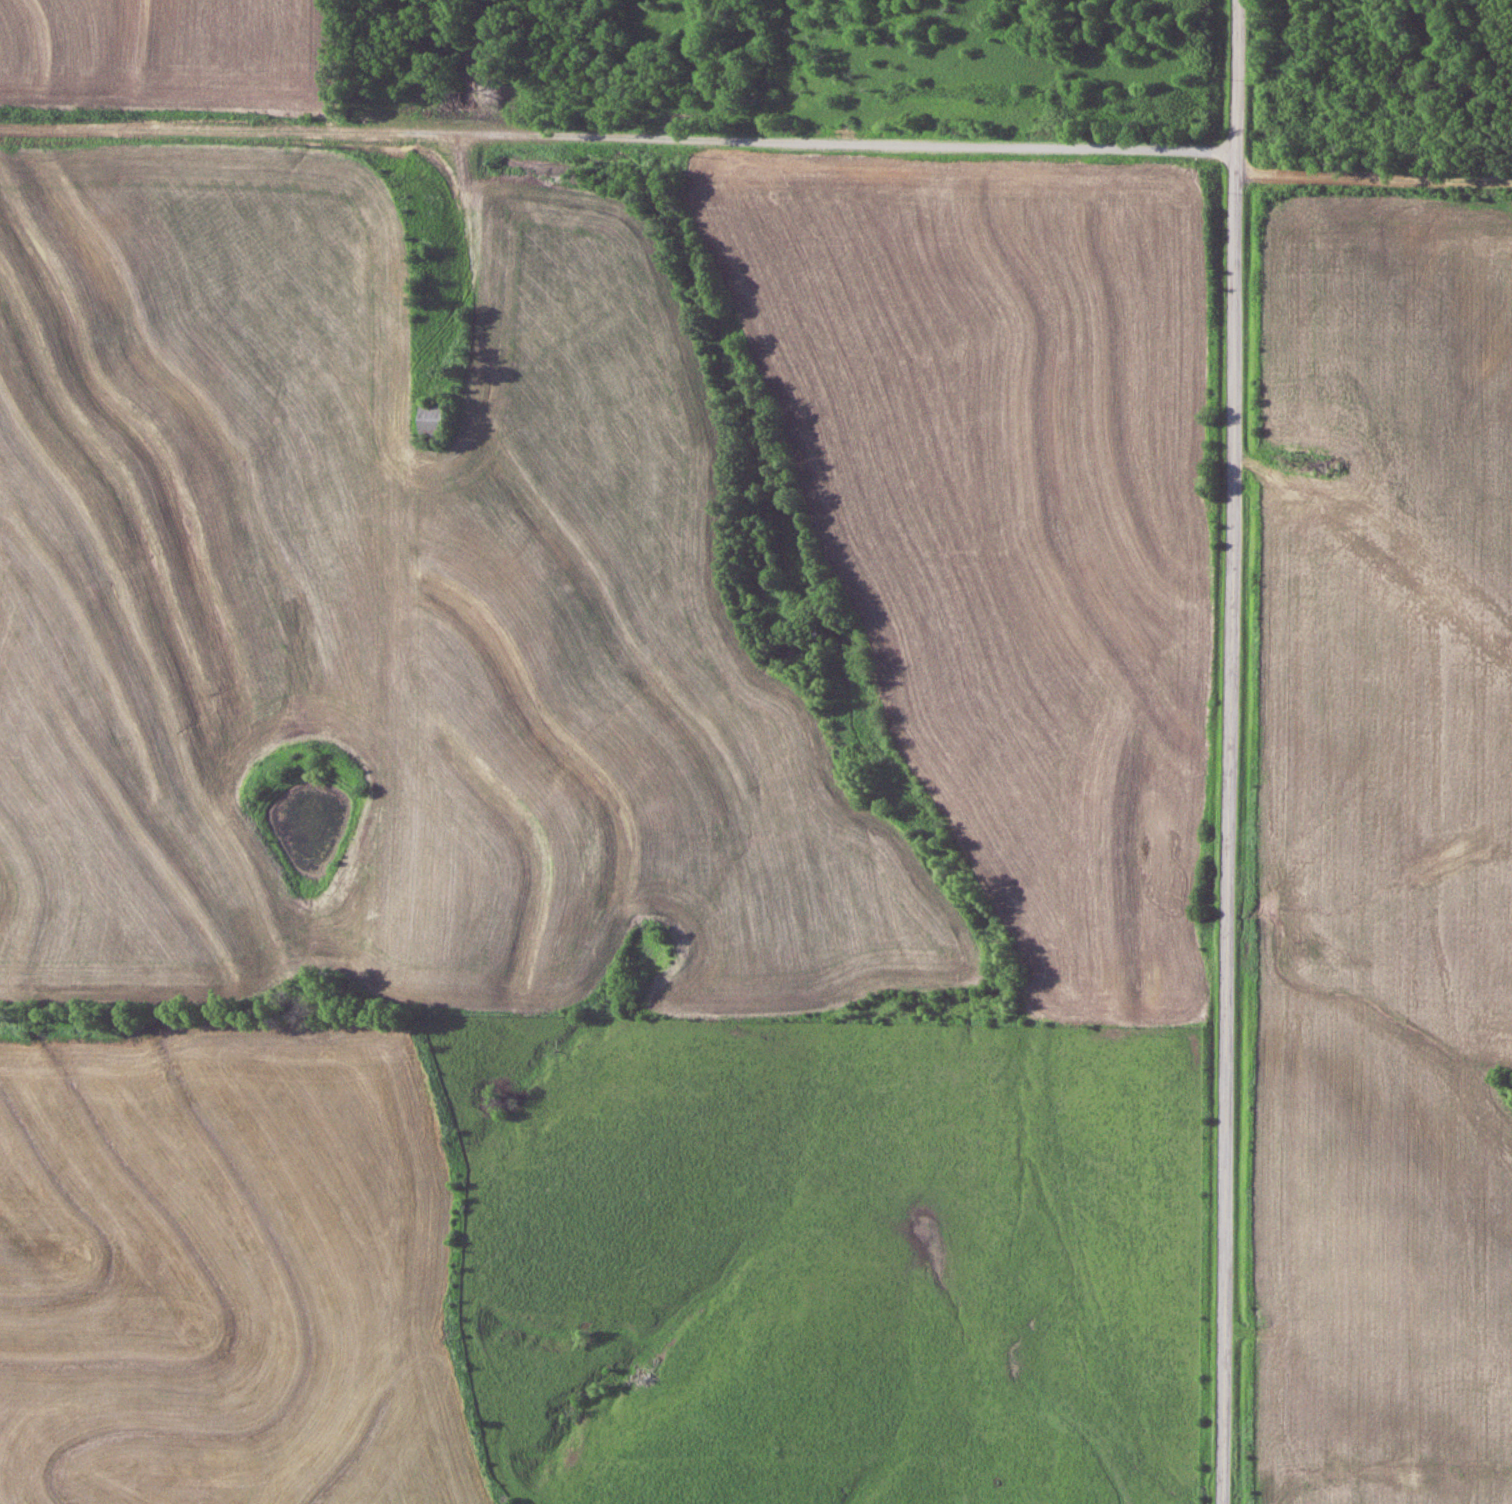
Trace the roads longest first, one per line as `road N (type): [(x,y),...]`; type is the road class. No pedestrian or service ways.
road 1 (residential): [(1218,1503),(1236,0)]
road 2 (residential): [(1234,149),(0,126)]
road 3 (residential): [(1235,171),(1511,176)]

